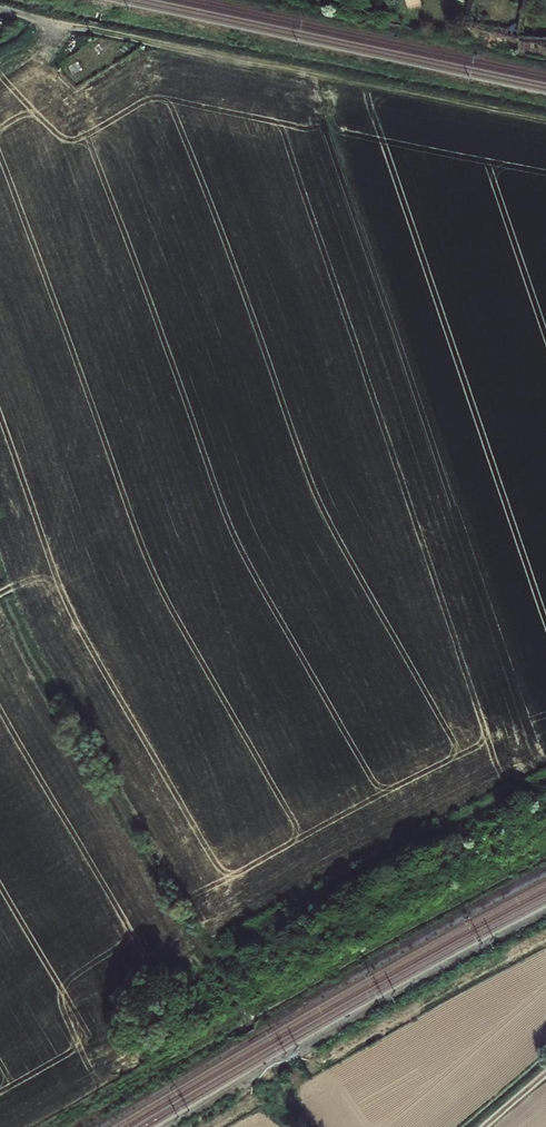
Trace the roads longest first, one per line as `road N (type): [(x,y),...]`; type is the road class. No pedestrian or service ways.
road 1 (track): [(0,10),(545,122)]

